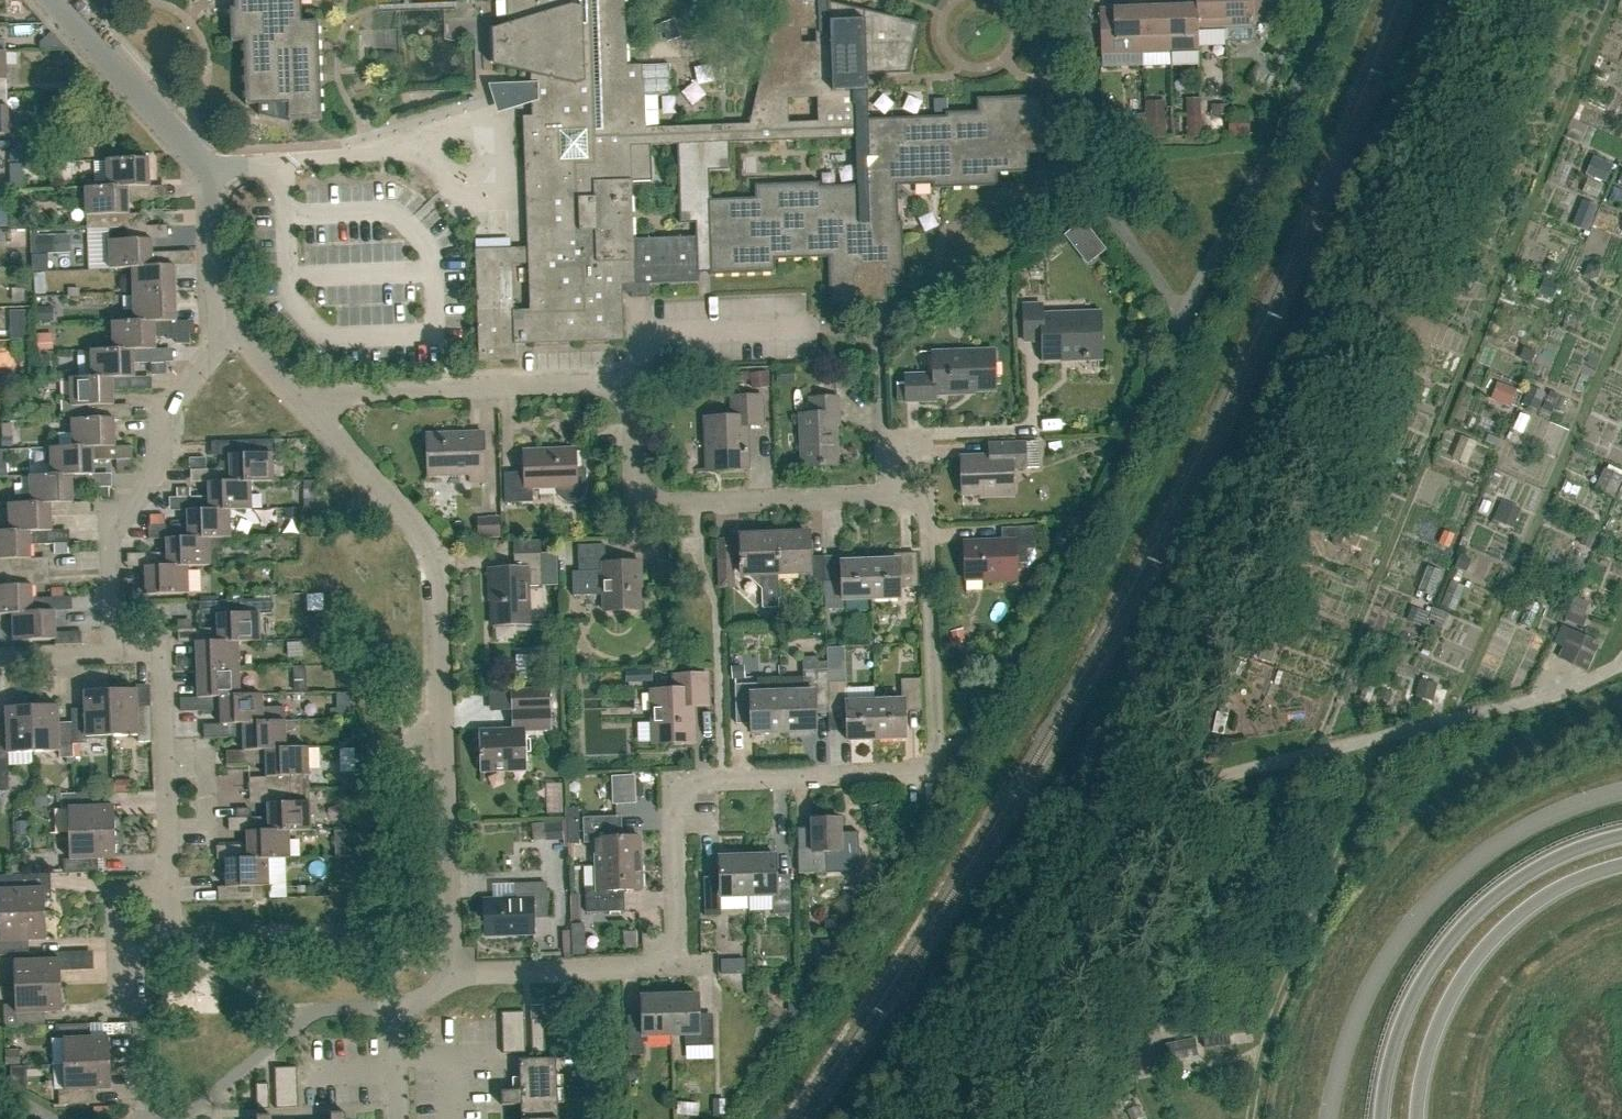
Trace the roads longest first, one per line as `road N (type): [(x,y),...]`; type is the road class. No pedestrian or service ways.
road 1 (residential): [(449,973),(678,966),(672,782),(936,773),(928,521),(913,495),(889,494)]
road 2 (residential): [(889,494),(642,505),(634,488),(632,403),(601,382),(348,394),(321,420)]
road 3 (residential): [(449,973),(438,550),(321,420)]
road 4 (unclassified): [(1329,1118),(1352,1029),(1402,935),(1498,843),(1546,815),(1621,791)]
road 5 (unclassified): [(972,1118),(1129,817),(1155,797),(1205,779)]
road 6 (primary): [(1621,837),(1508,887),(1453,940),(1409,1009),(1383,1118)]
road 7 (residential): [(114,652),(110,534),(158,470),(172,403),(237,327)]
road 8 (primary): [(1419,1118),(1434,1036),(1473,961),(1532,904),(1621,866)]
road 9 (residential): [(140,1091),(136,953),(170,935),(167,837)]
road 10 (residential): [(388,151),(414,155),(467,189),(491,178),(498,147),(485,123),(431,135)]
road 11 (residential): [(202,165),(54,0)]
road 12 (residential): [(202,165),(388,151)]
road 13 (residential): [(398,1118),(395,1008),(433,992),(449,973)]
road 14 (residential): [(237,327),(216,303),(211,184),(202,165)]
road 15 (residential): [(167,837),(210,835),(207,759),(165,760)]
road 16 (residential): [(165,760),(161,650),(114,652)]
road 17 (residential): [(321,420),(237,327)]

